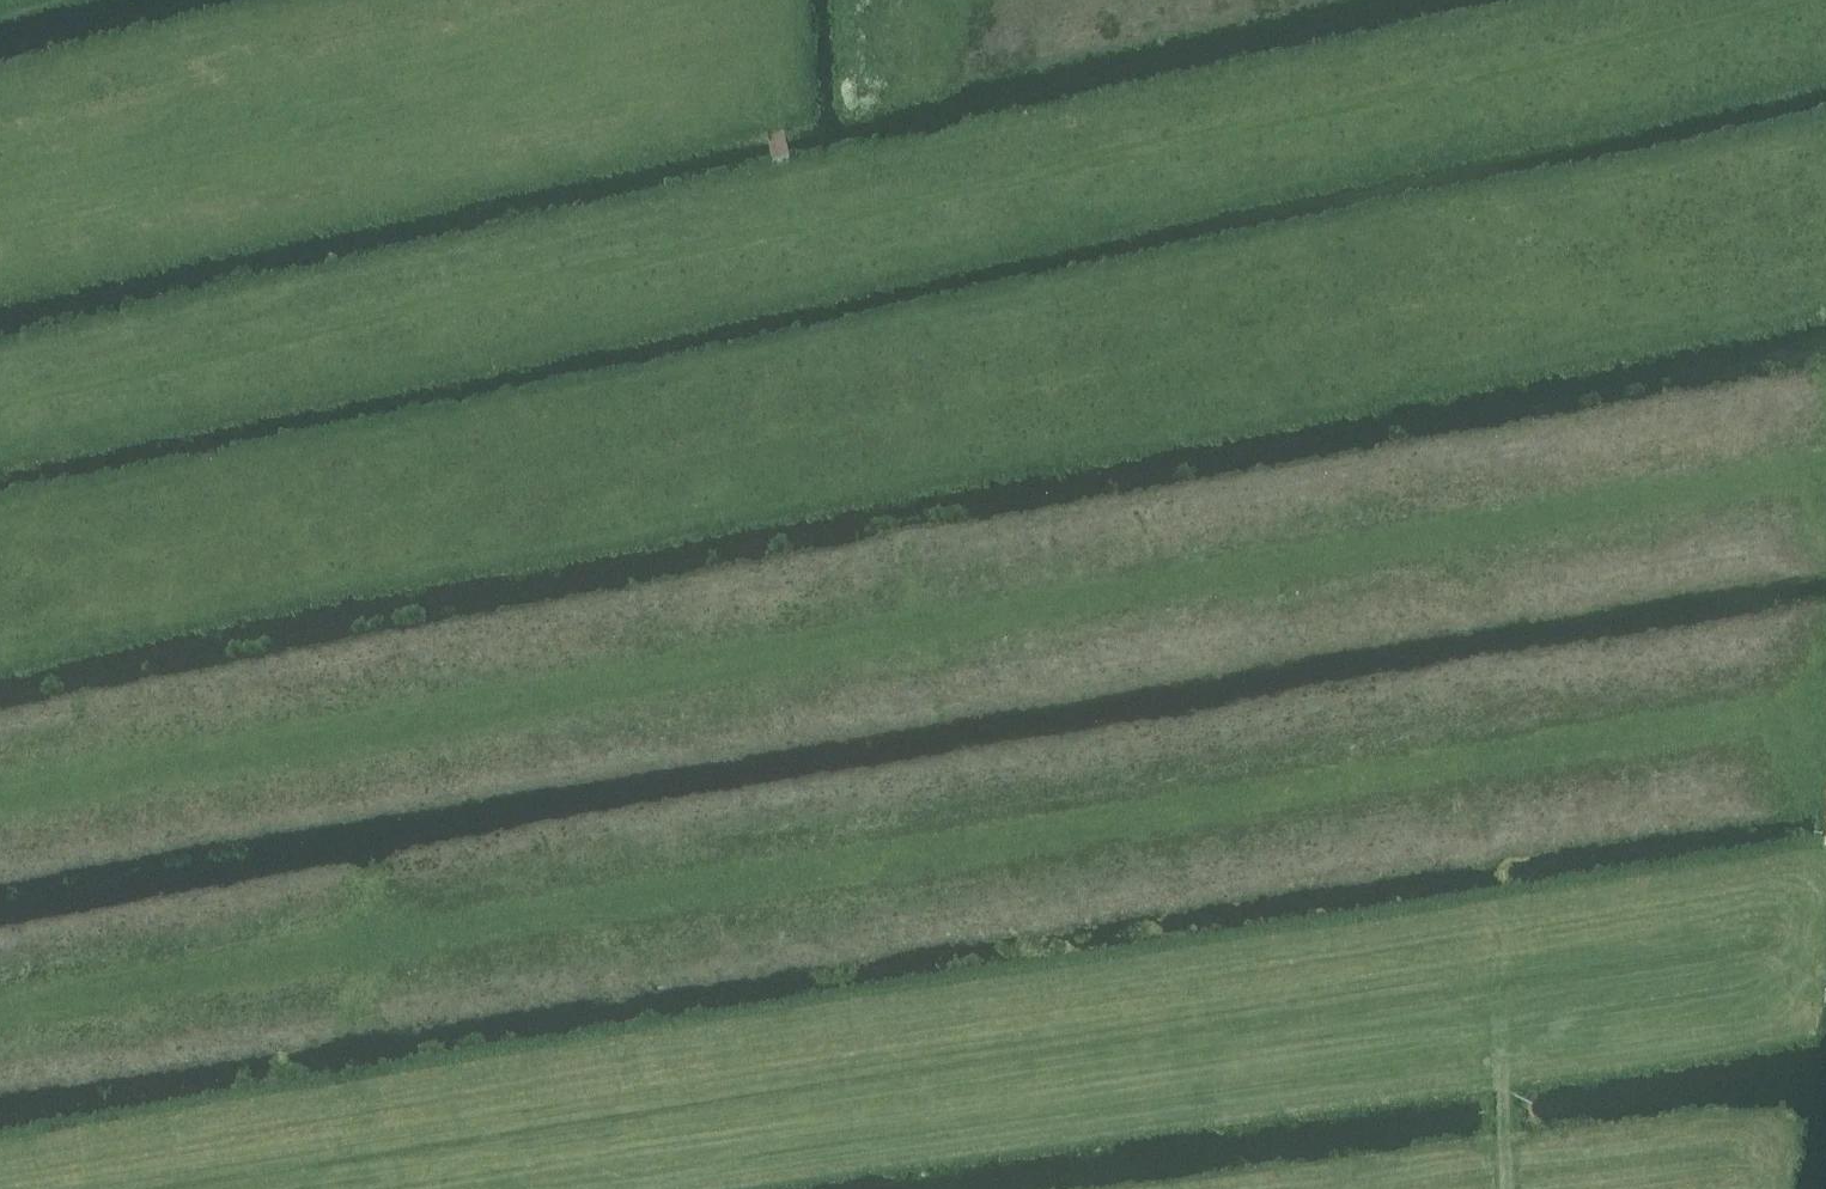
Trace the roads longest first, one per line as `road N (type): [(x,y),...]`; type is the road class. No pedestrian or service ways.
road 1 (track): [(1509,1188),(1498,987),(1564,903),(1825,848)]
road 2 (track): [(1825,872),(1806,990),(1825,993)]

